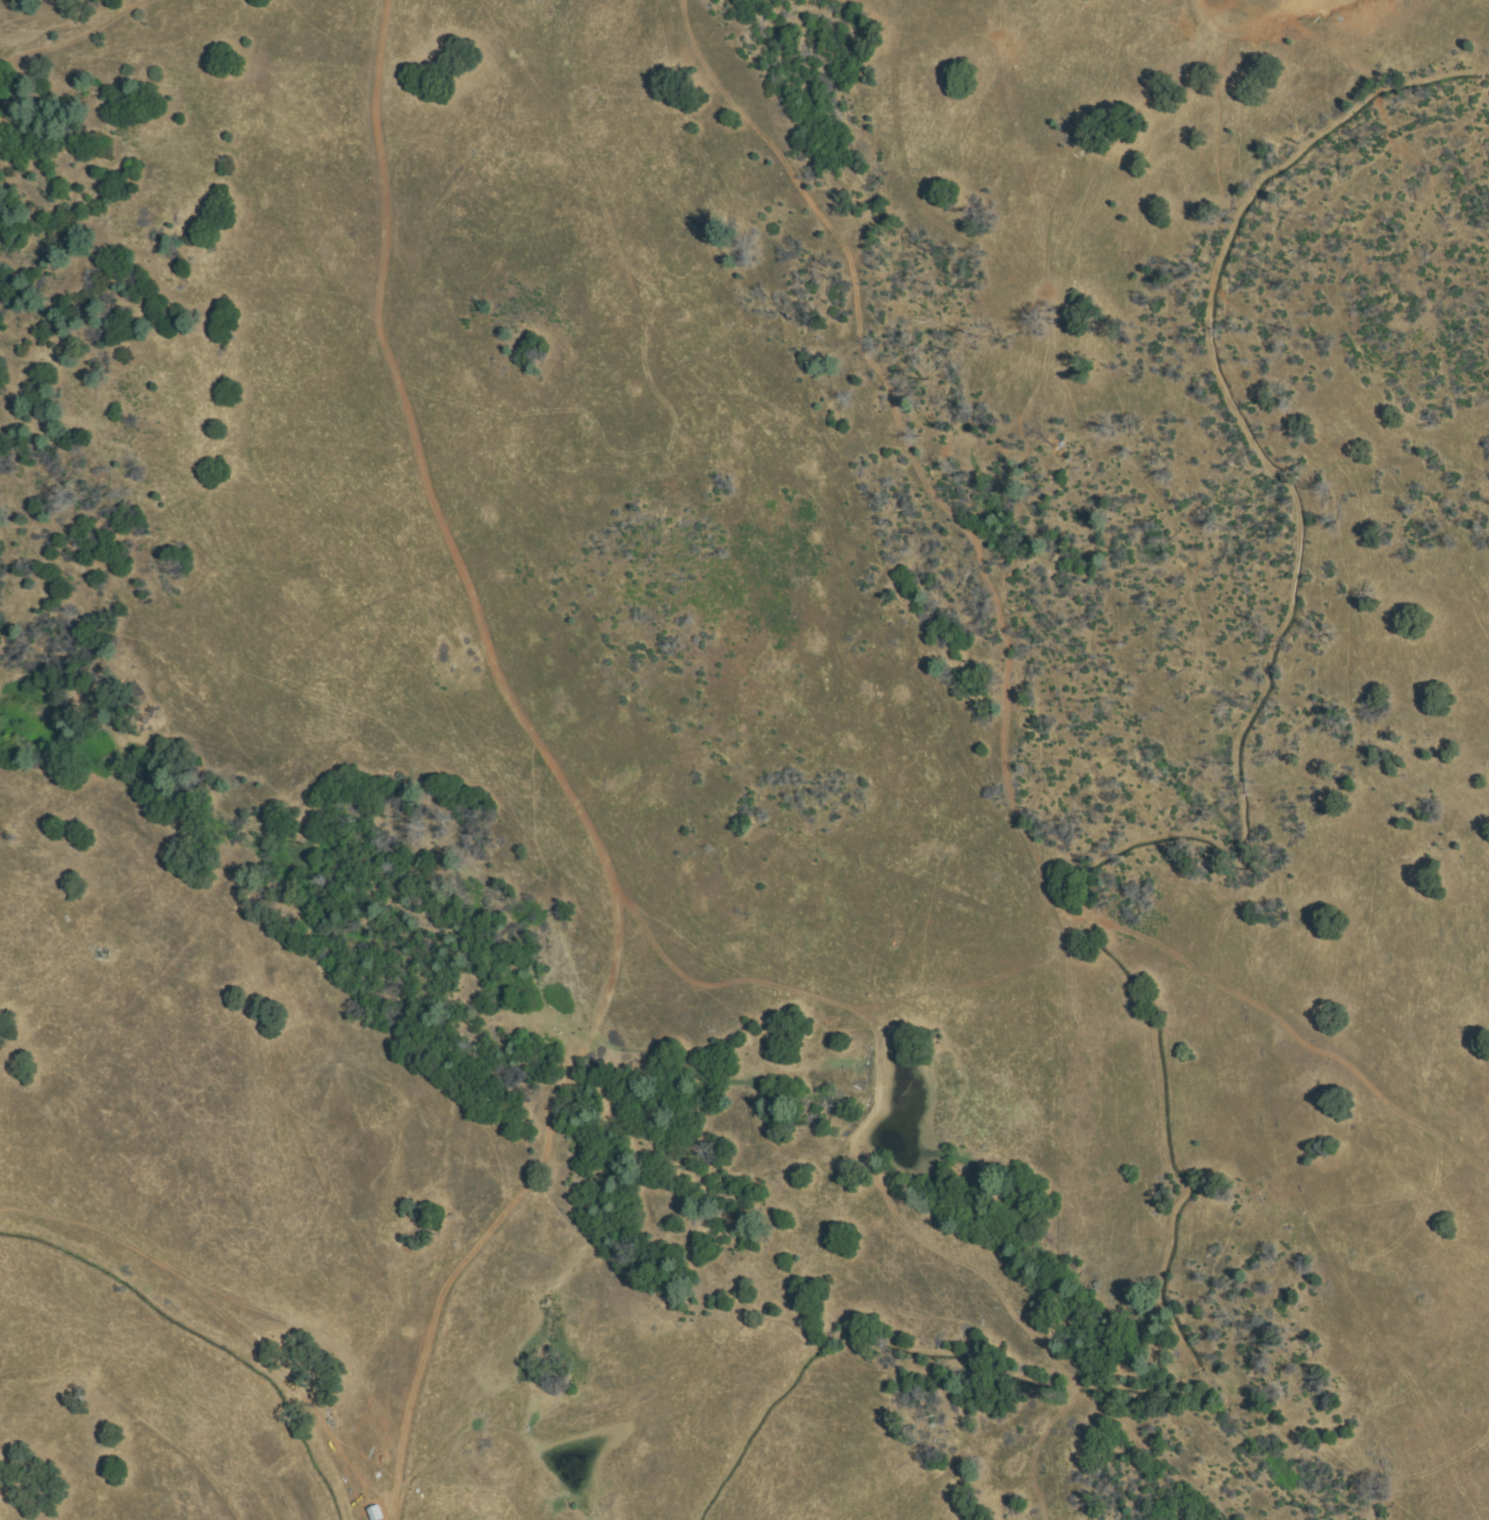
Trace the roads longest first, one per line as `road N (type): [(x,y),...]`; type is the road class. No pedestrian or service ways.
road 1 (track): [(389,1519),(440,1295),(540,1170),(552,1102),(609,982),(616,918),(588,832),(489,658),(377,329),(385,248),(371,96),(385,0)]

